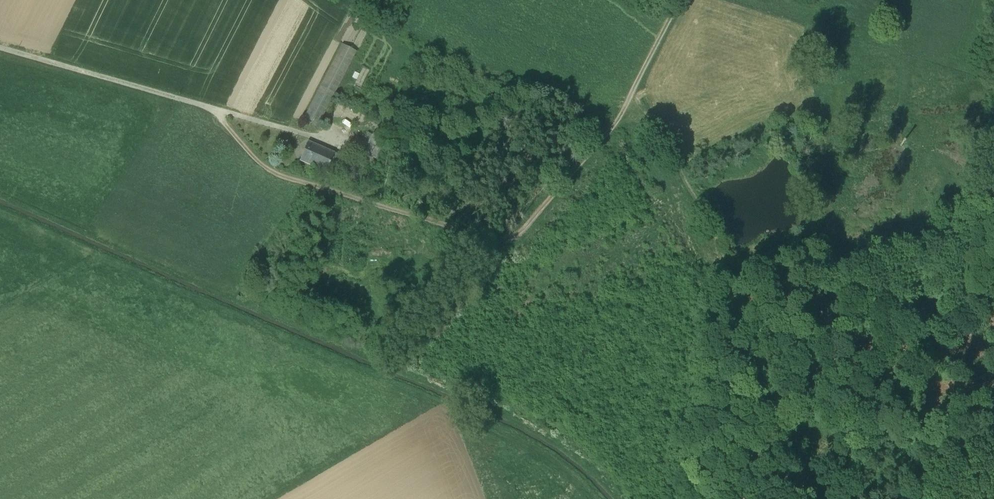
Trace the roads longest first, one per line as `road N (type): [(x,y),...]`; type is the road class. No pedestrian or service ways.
road 1 (track): [(679,0),(619,118),(508,244),(270,173),(210,109)]
road 2 (track): [(210,109),(0,47)]
road 3 (track): [(331,140),(210,109)]

